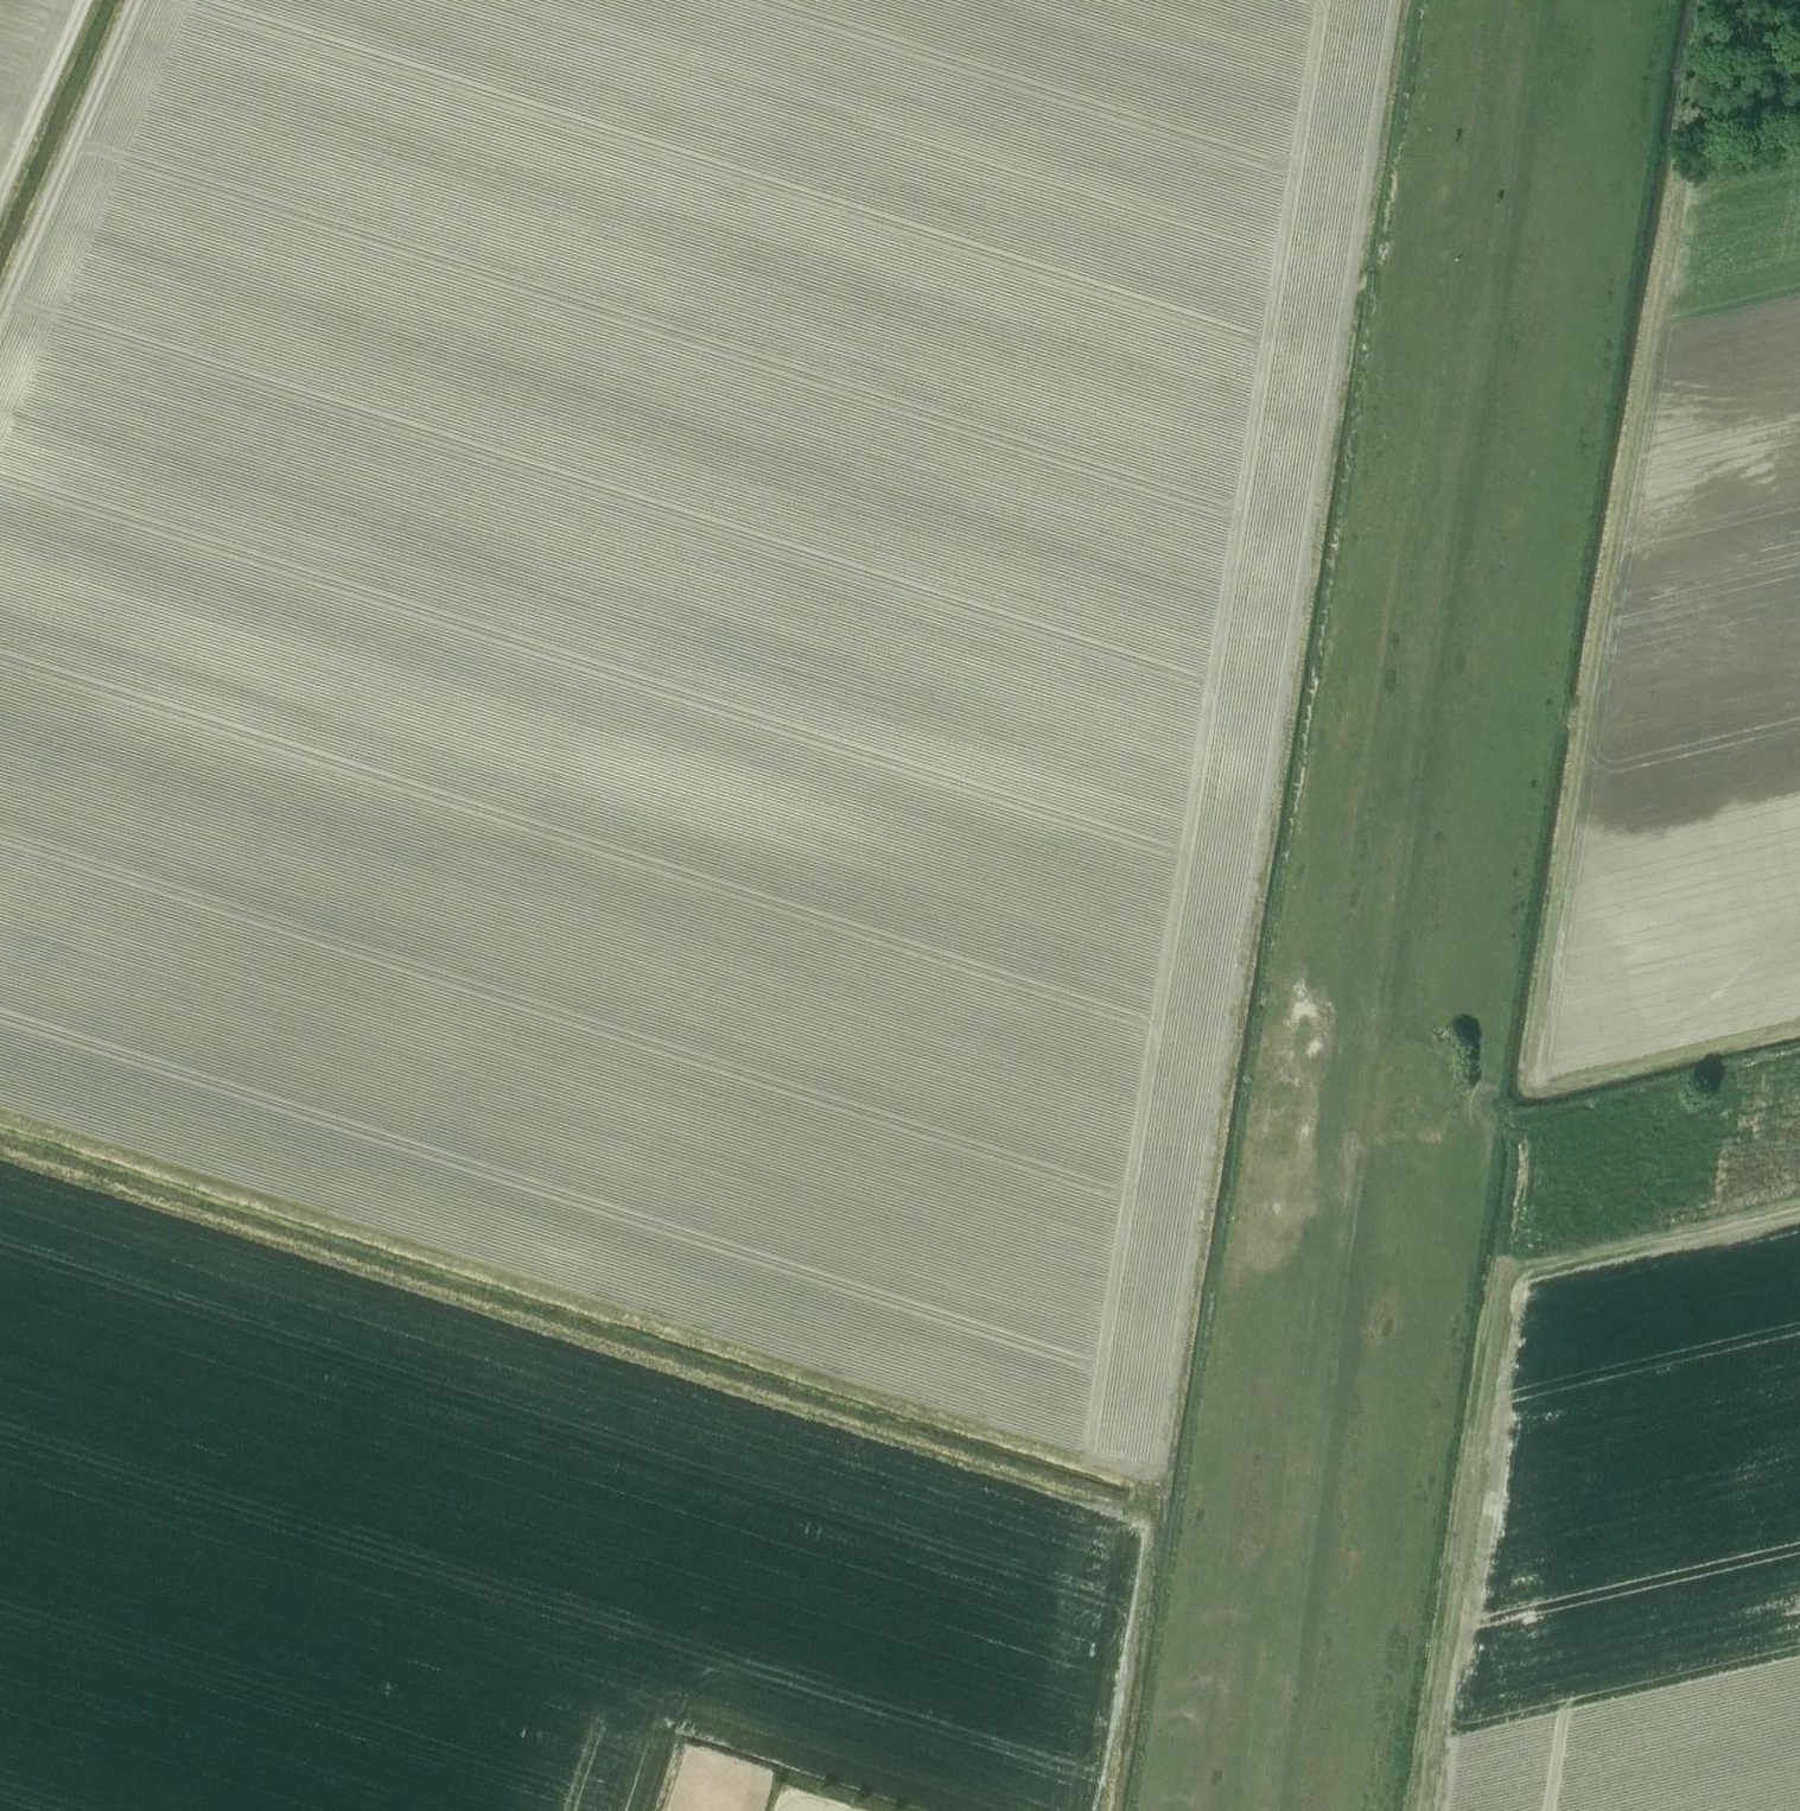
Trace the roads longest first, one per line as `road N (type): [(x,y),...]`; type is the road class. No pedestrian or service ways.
road 1 (track): [(1253,1810),(1545,9)]
road 2 (track): [(0,202),(87,0)]

